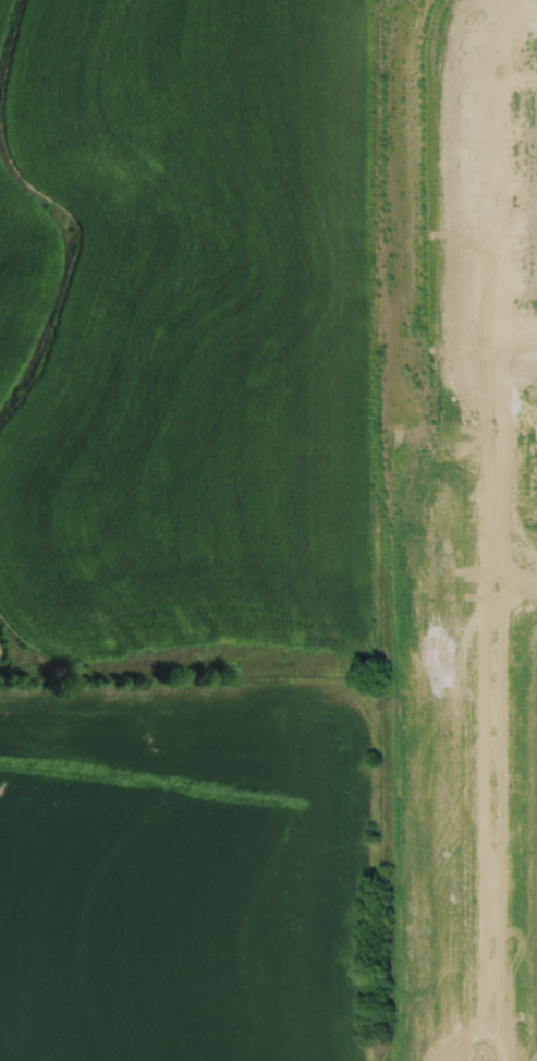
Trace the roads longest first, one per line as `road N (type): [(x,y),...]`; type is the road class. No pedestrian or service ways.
road 1 (residential): [(514,13),(500,55),(505,1060)]
road 2 (residential): [(379,441),(502,442)]

